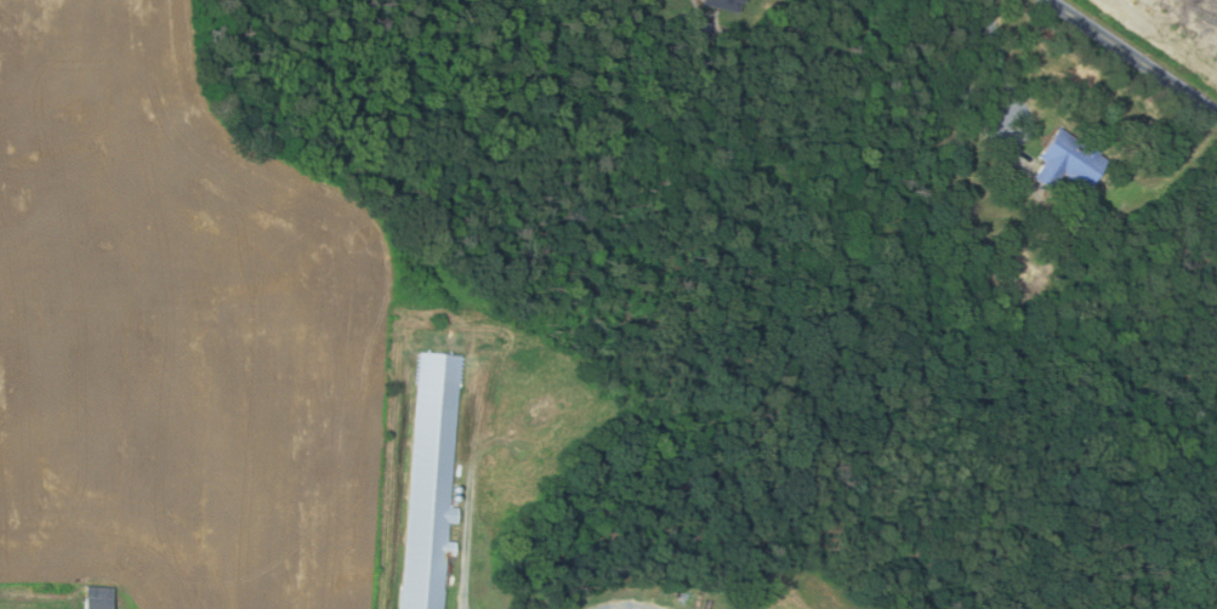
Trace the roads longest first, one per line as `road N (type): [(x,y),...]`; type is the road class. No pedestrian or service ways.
road 1 (residential): [(1216,113),(1052,0)]

